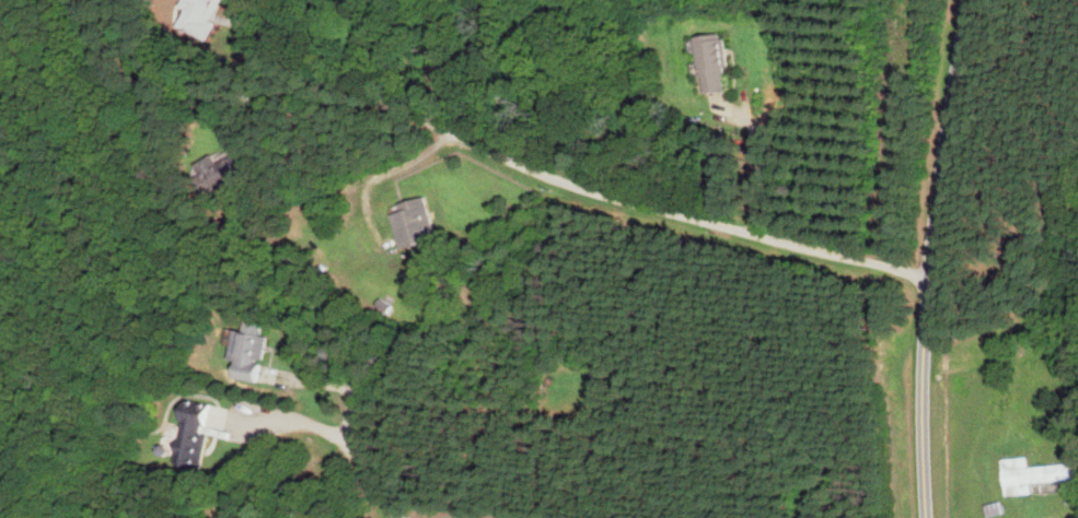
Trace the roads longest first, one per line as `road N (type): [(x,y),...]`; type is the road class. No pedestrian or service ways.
road 1 (residential): [(927,278),(560,181),(227,7)]
road 2 (tertiary): [(927,517),(927,278),(964,0)]

